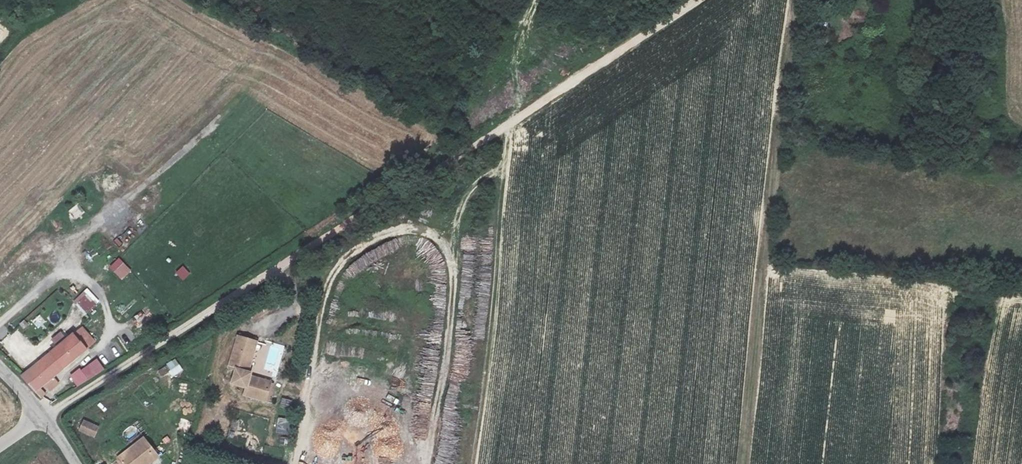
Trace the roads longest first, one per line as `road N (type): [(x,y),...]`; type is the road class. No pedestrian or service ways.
road 1 (track): [(695,0),(42,417)]
road 2 (track): [(429,463),(454,242),(444,226),(427,221),(353,253),(323,289),(298,463)]
road 3 (track): [(763,267),(795,0)]
road 4 (track): [(514,121),(507,166),(478,186),(454,242)]

